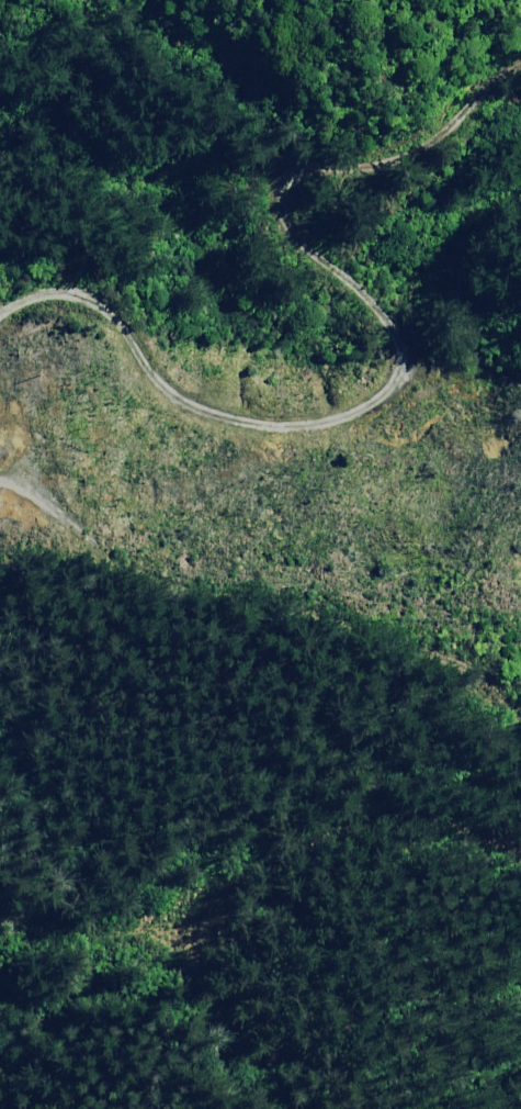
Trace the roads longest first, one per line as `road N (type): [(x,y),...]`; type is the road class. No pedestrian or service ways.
road 1 (track): [(520,62),(480,80),(413,140),(305,156),(288,174),(285,198),(294,221),(373,270),(402,311),(408,353),(386,379),(349,399),(299,406),(217,393),(171,369),(94,292),(66,283),(31,288),(0,305)]
road 2 (track): [(0,478),(123,567),(197,594),(288,609),(458,679),(520,744)]
road 3 (track): [(520,815),(499,820),(362,802),(261,834),(197,898),(211,1008),(282,1108)]

